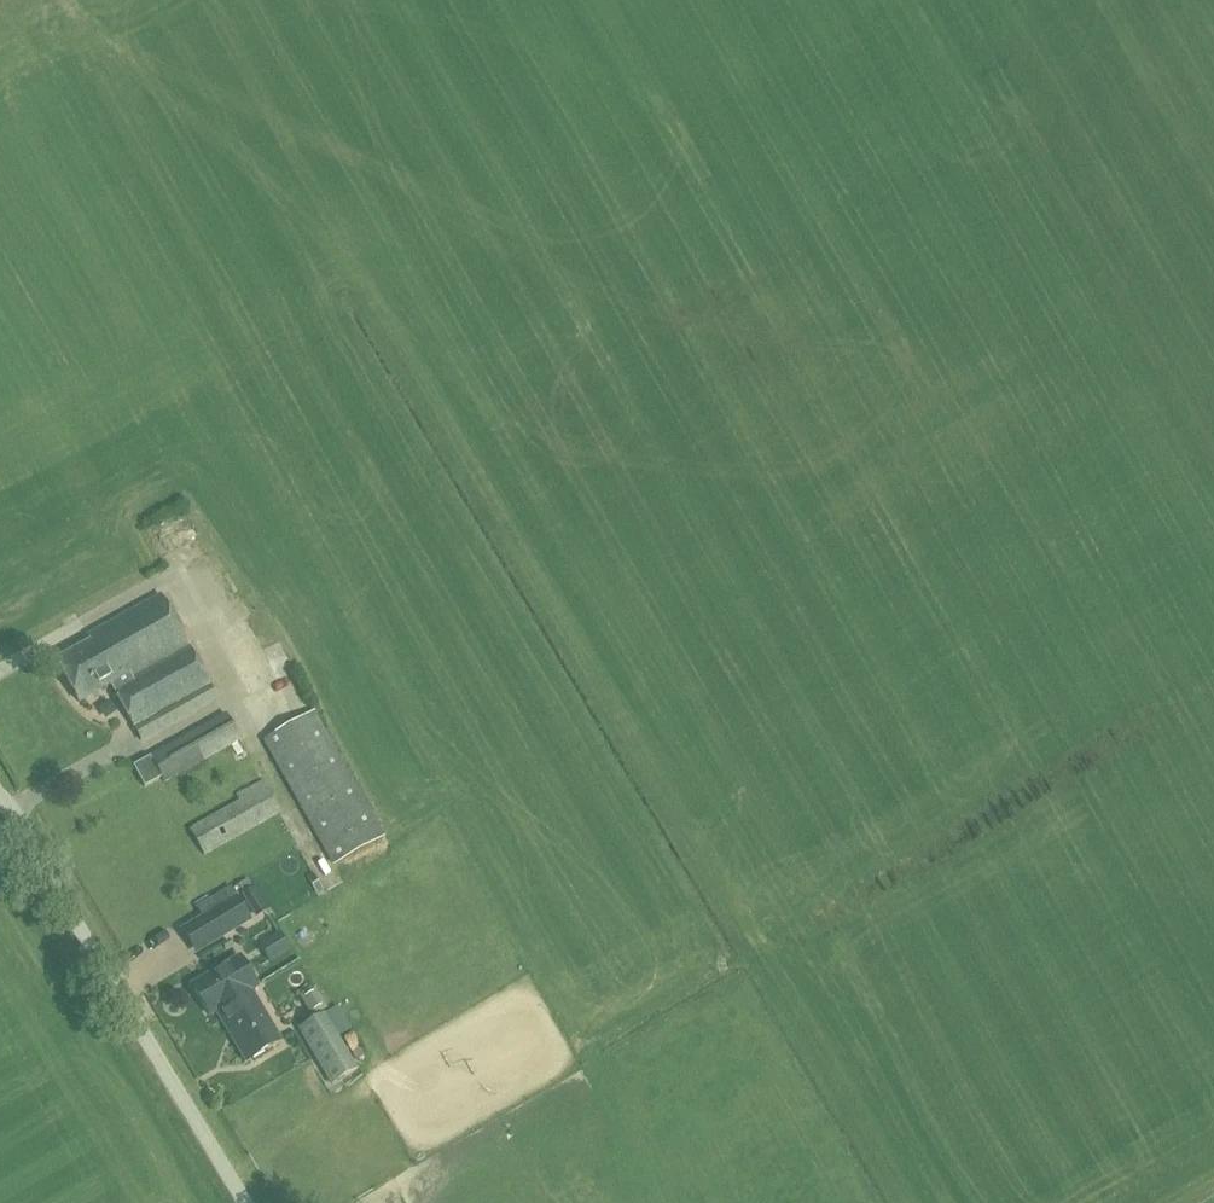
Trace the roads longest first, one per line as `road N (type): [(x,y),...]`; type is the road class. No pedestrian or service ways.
road 1 (unclassified): [(238,1202),(0,827)]

